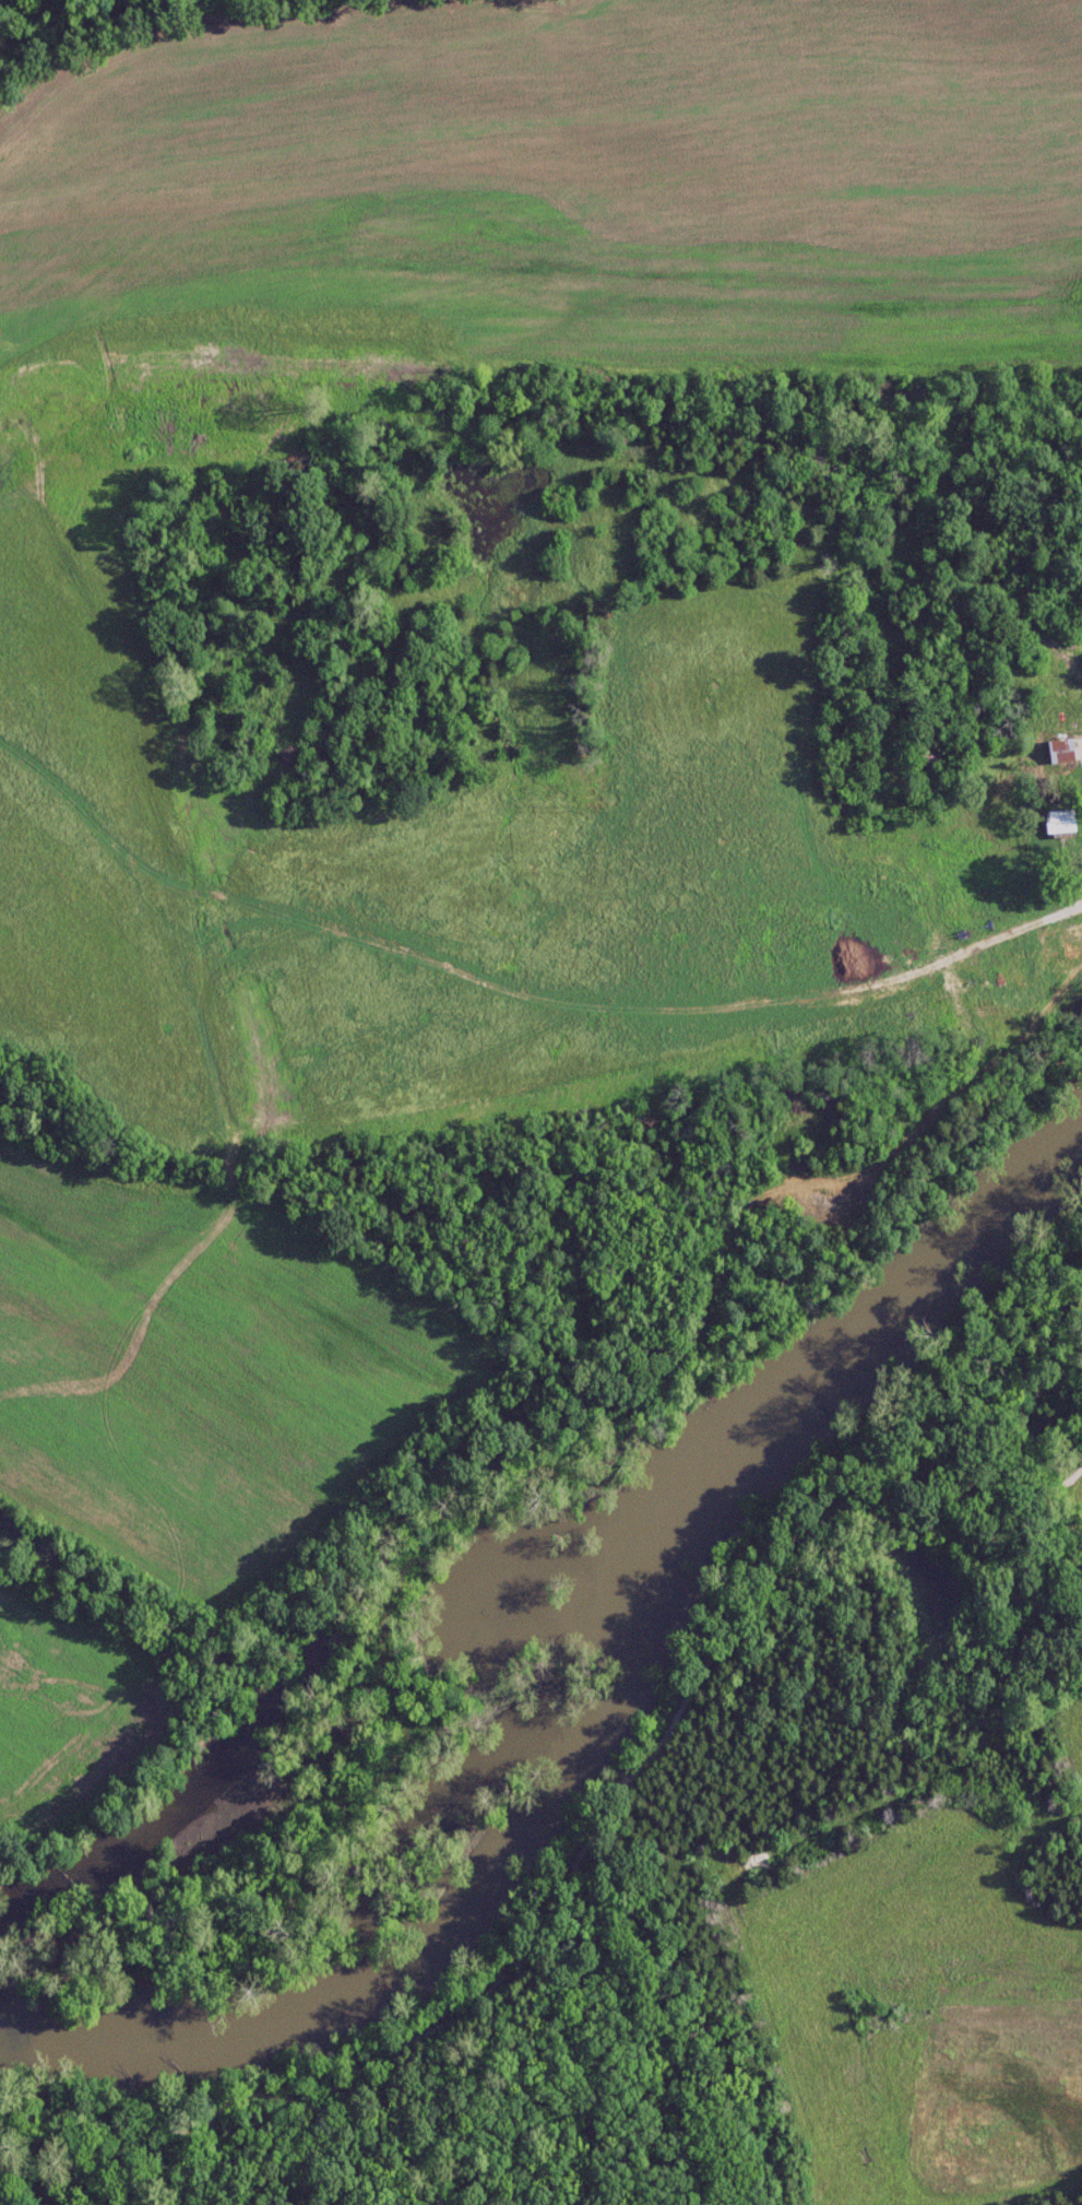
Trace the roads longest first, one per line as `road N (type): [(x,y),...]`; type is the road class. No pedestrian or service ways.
road 1 (residential): [(944,963),(1081,906)]

